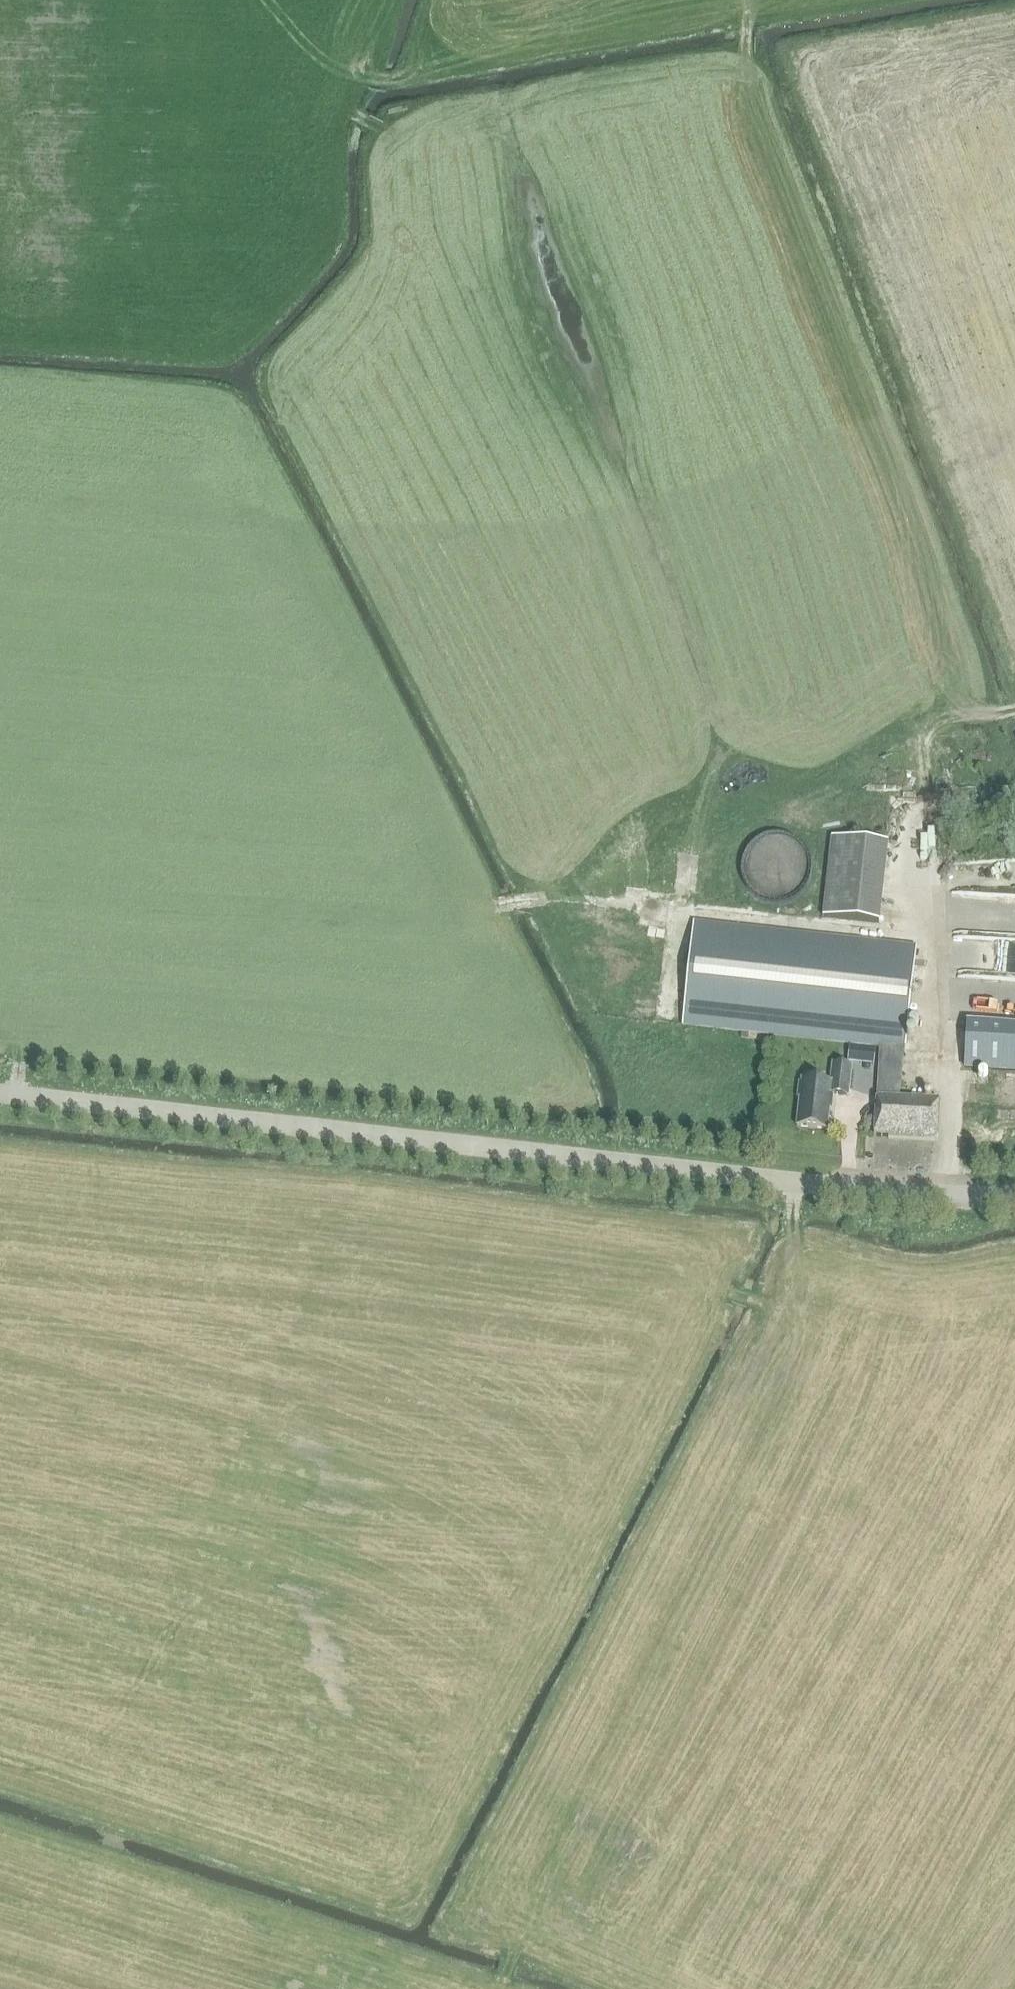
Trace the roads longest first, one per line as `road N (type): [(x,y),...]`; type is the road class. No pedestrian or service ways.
road 1 (tertiary): [(0,1092),(839,1185),(1014,1194)]

